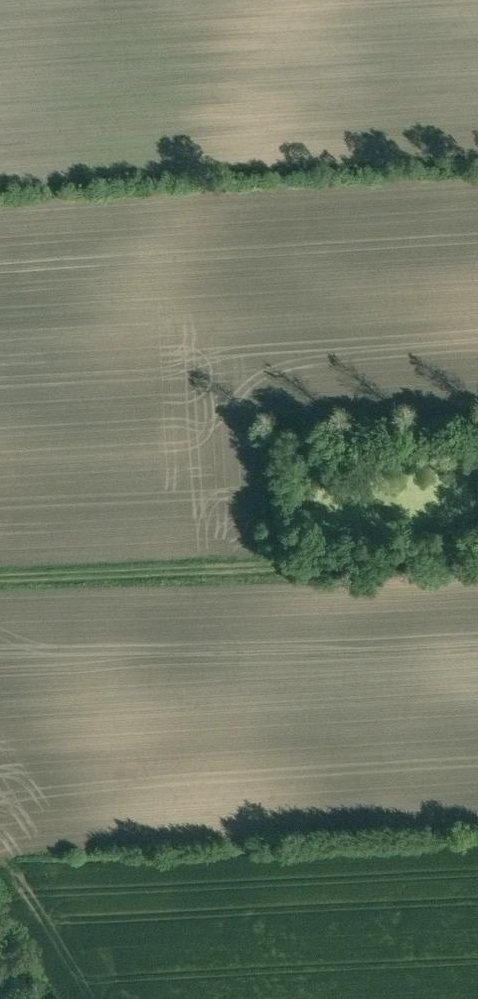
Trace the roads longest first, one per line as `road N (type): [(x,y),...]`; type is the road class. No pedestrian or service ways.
road 1 (track): [(0,577),(477,554)]

